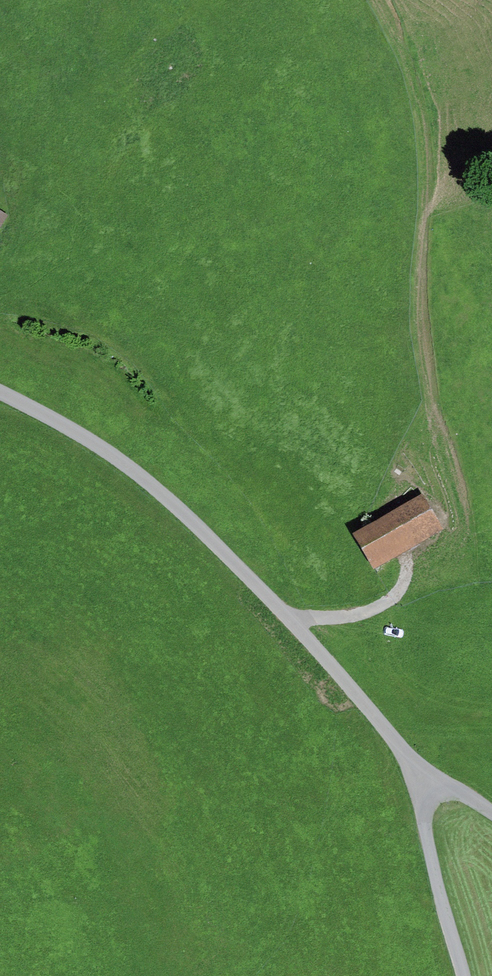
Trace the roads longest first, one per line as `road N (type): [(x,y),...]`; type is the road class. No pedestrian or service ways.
road 1 (track): [(373,0),(412,67),(428,131),(423,332),(469,534),(461,559),(432,578),(411,575)]
road 2 (track): [(0,388),(159,490),(266,591),(418,773)]
road 3 (track): [(418,773),(428,849),(463,975)]
road 4 (track): [(407,558),(404,592),(382,609),(291,620)]

